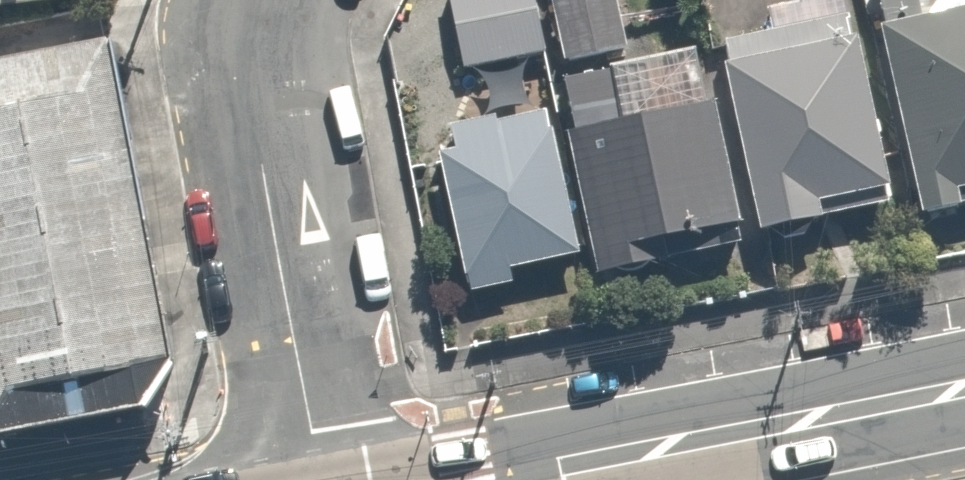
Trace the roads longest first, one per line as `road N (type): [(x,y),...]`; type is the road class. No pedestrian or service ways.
road 1 (residential): [(325,479),(264,181),(258,52),(266,0)]
road 2 (secondary): [(964,390),(502,479)]

